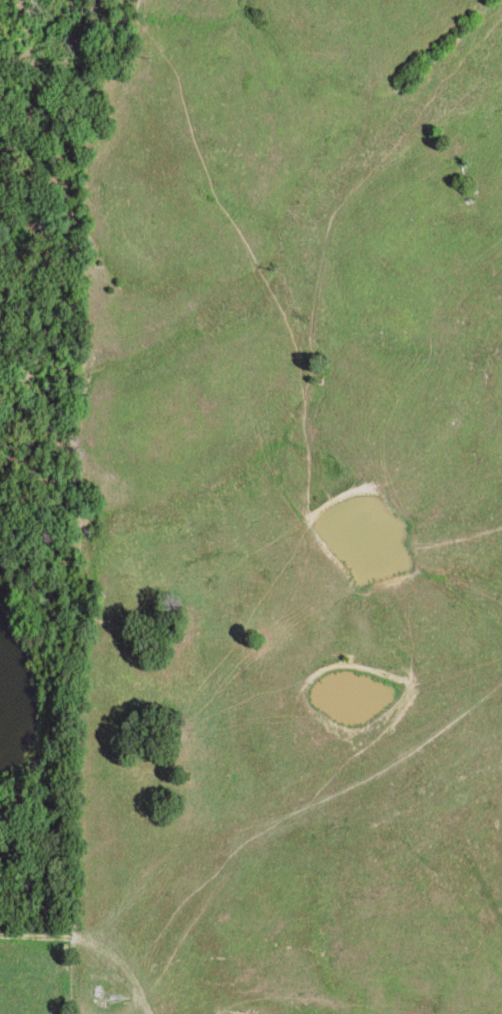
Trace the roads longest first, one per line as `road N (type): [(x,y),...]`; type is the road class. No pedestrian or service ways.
road 1 (residential): [(194,1013),(131,854),(93,627),(17,546),(0,550)]

